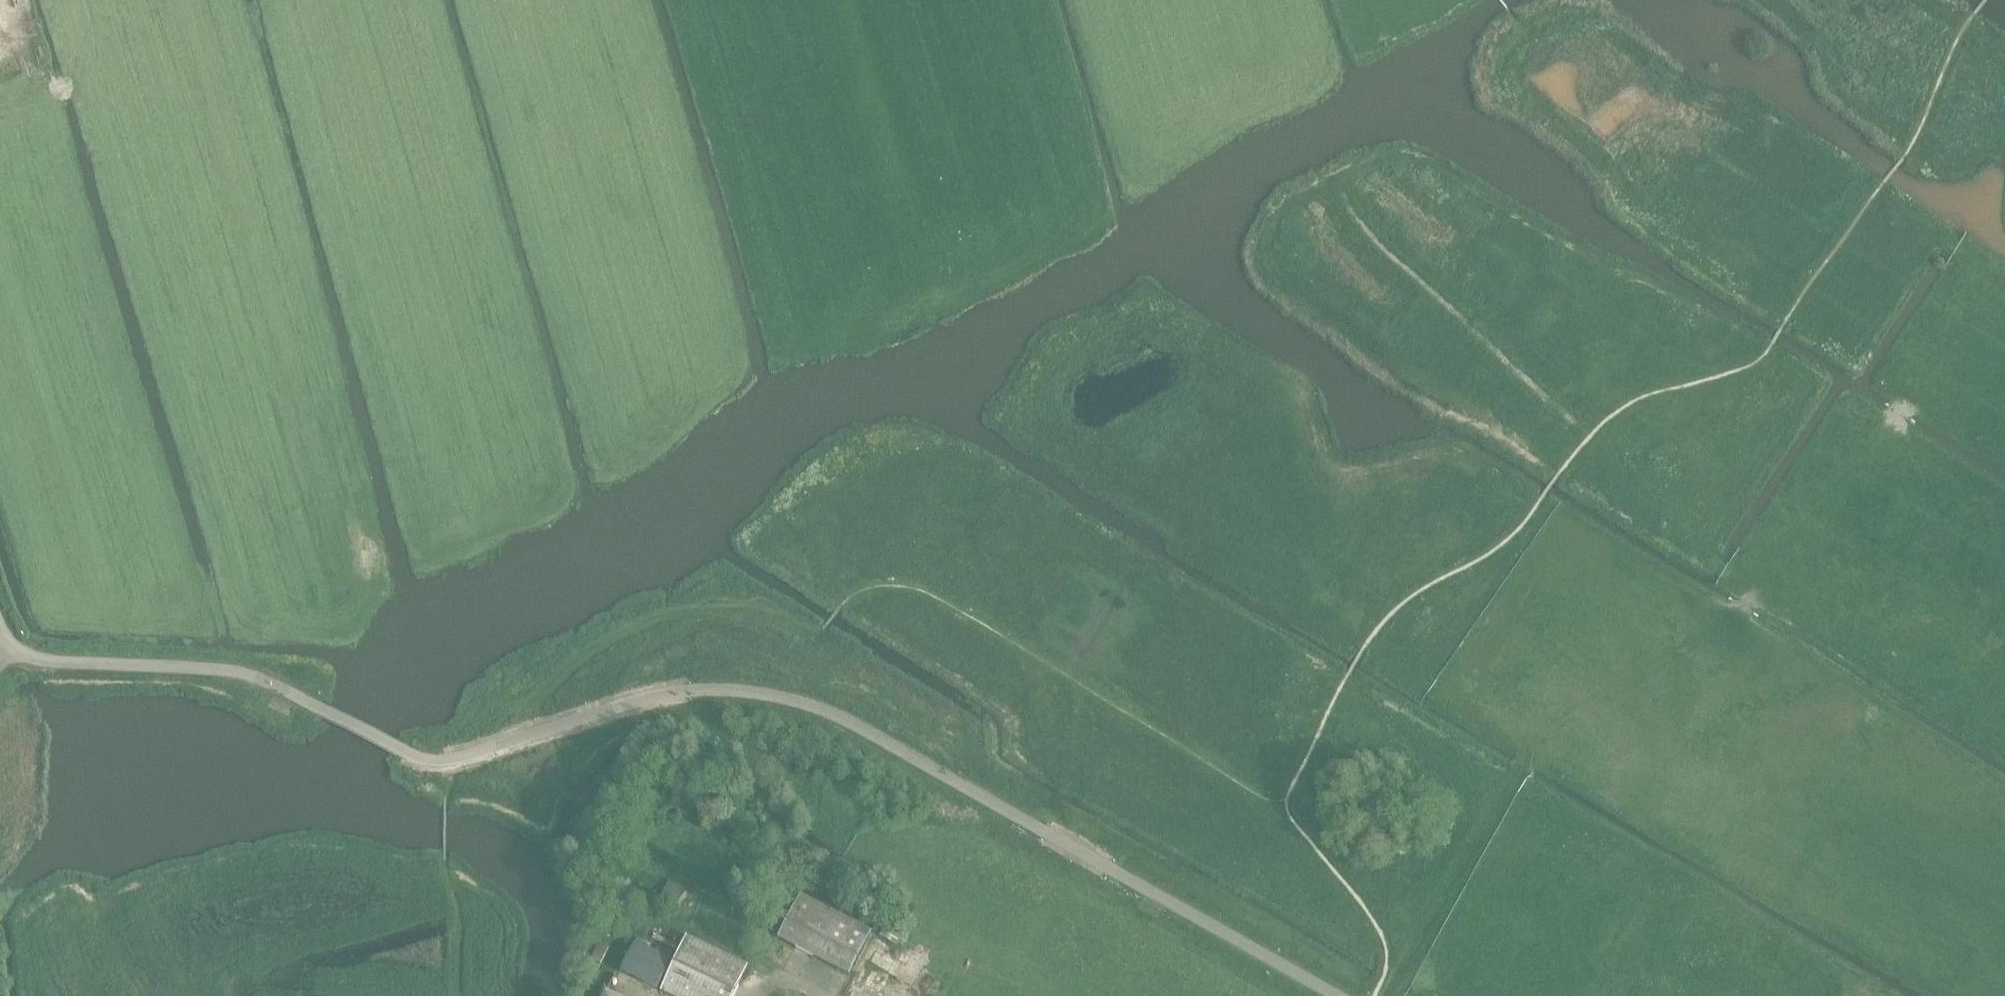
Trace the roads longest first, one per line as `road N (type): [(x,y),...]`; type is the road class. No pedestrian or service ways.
road 1 (track): [(1390,969),(1528,763),(1707,682),(1752,597)]
road 2 (track): [(1876,197),(1959,250),(1984,304),(1900,397),(1876,446),(1794,535),(1752,597)]

